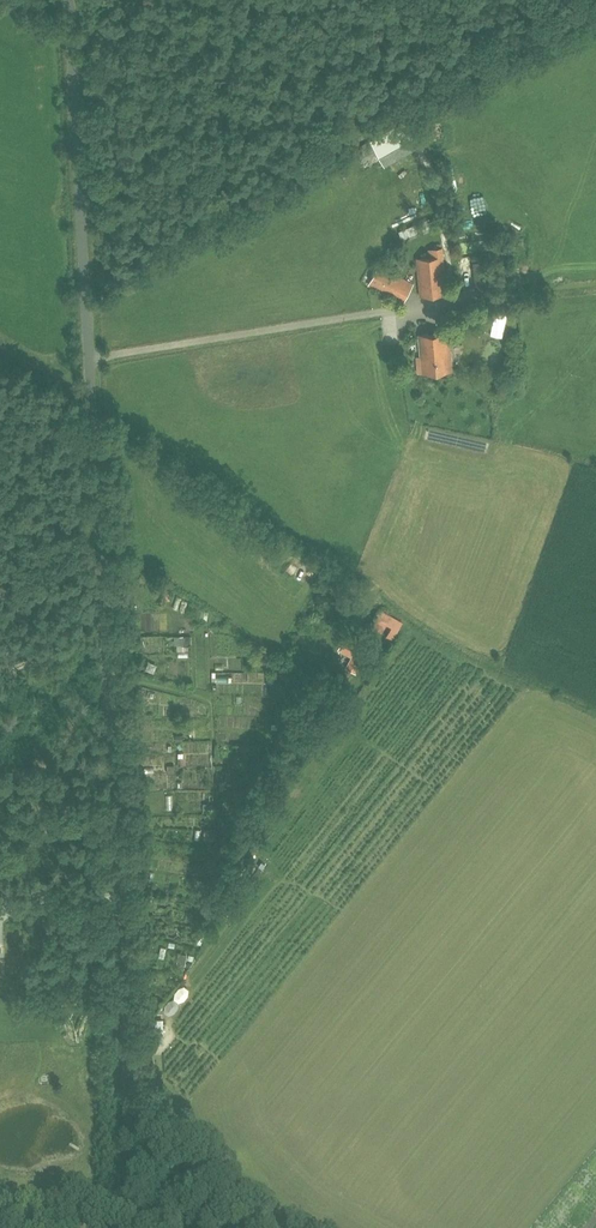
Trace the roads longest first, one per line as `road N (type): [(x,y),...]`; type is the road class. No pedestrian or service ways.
road 1 (unclassified): [(140,1227),(74,0)]

